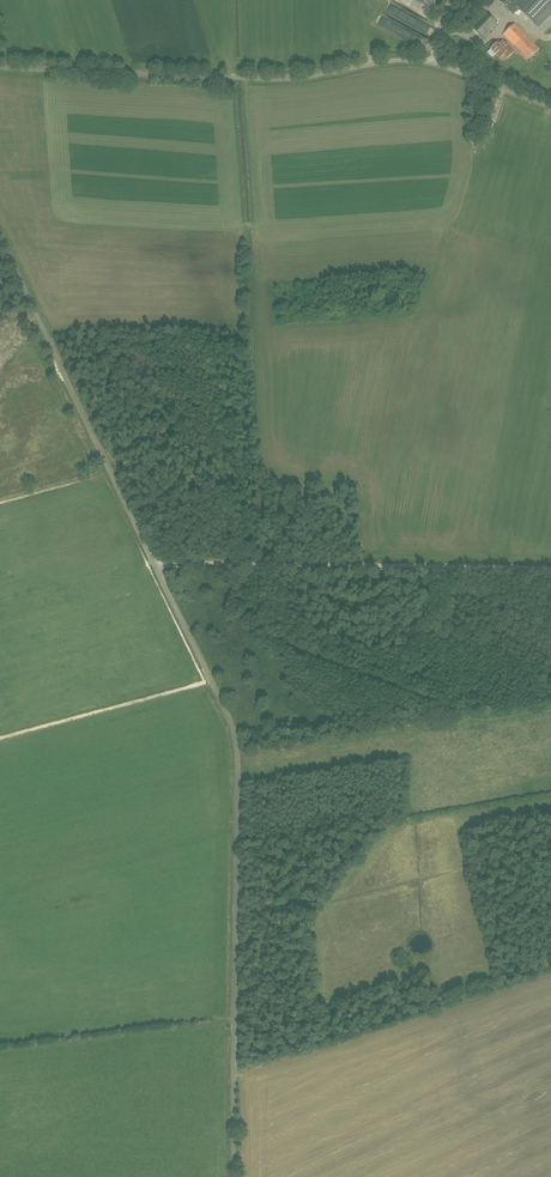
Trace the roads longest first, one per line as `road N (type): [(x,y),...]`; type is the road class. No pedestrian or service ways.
road 1 (unclassified): [(234,1176),(237,742),(0,240)]
road 2 (unclassified): [(550,108),(414,60),(312,77),(0,67)]
road 3 (track): [(157,565),(550,568)]

